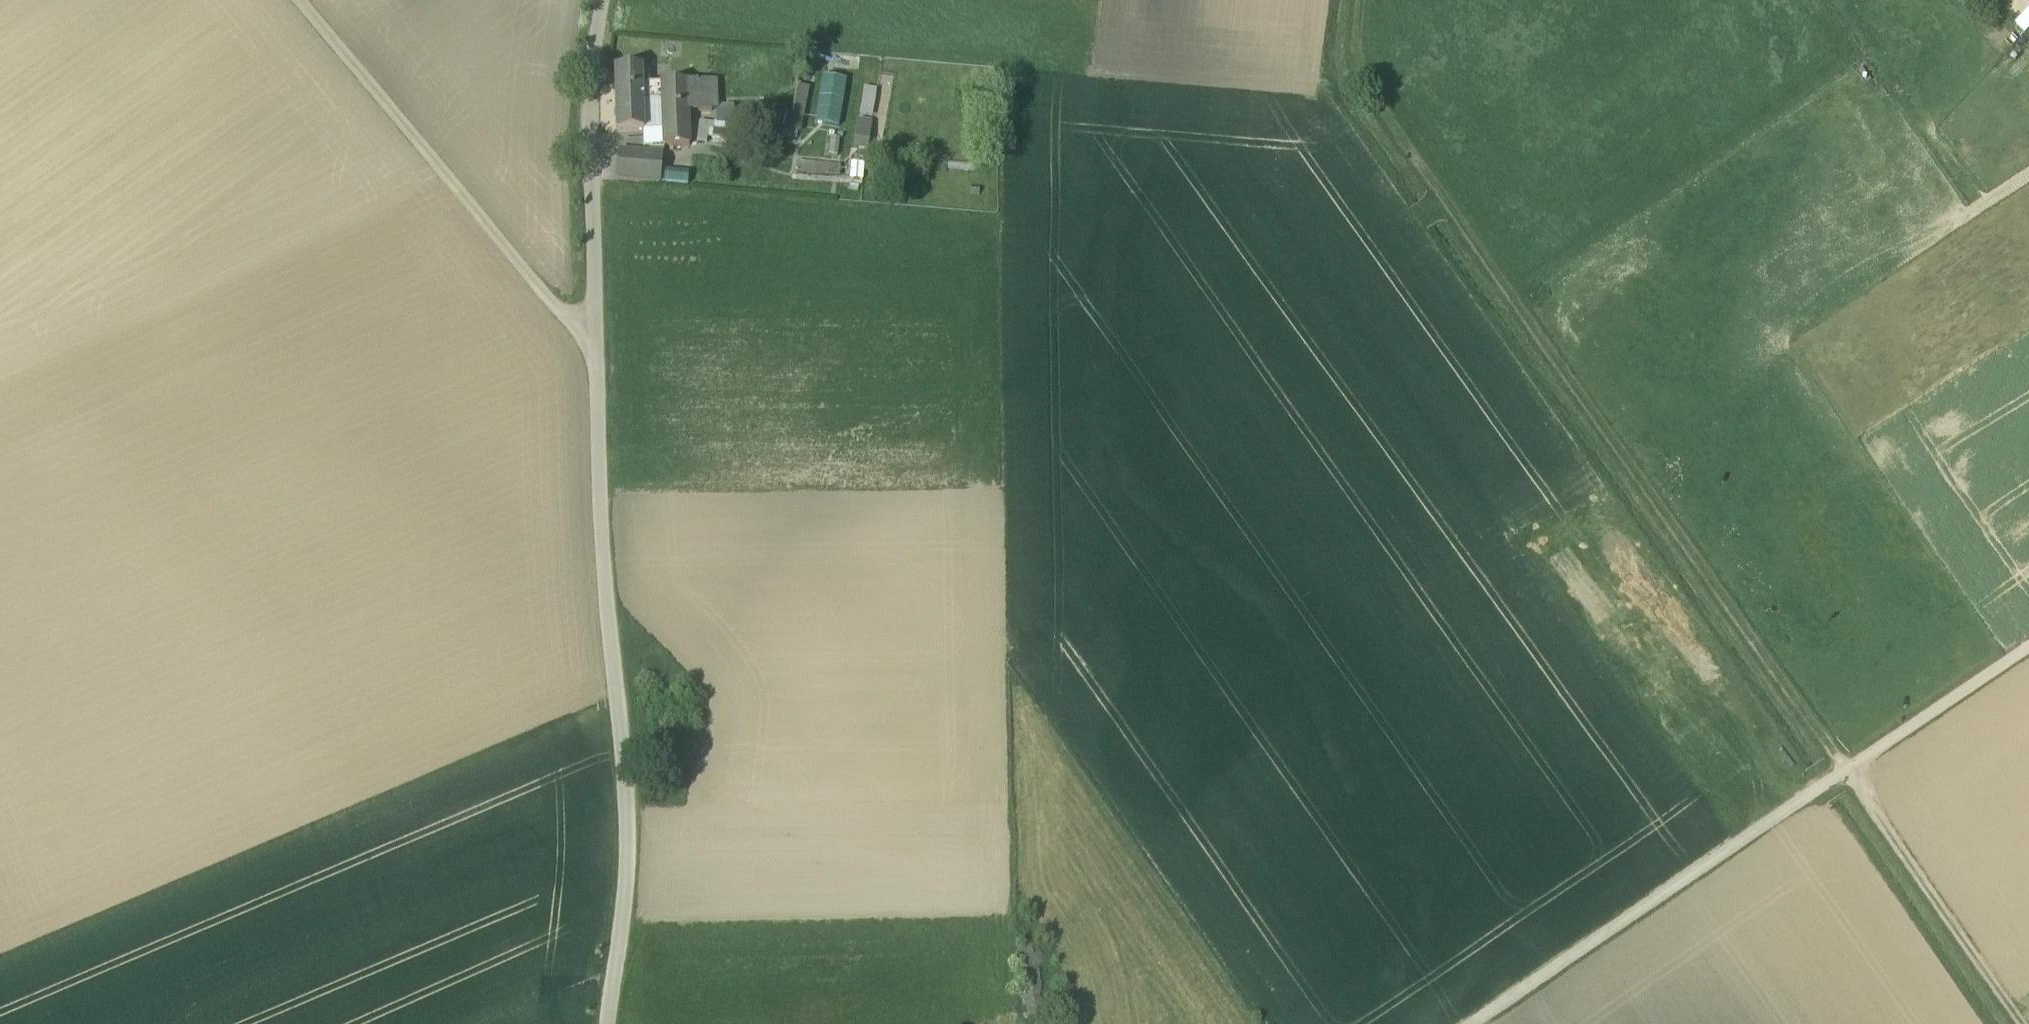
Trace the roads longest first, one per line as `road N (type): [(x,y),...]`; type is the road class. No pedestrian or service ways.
road 1 (track): [(2023,1023),(1368,89),(1358,43),(1364,0)]
road 2 (unclassified): [(606,1023),(624,912),(627,783),(594,347),(592,56),(602,0)]
road 3 (track): [(2028,648),(1472,1023)]
road 4 (track): [(301,0),(594,347)]

